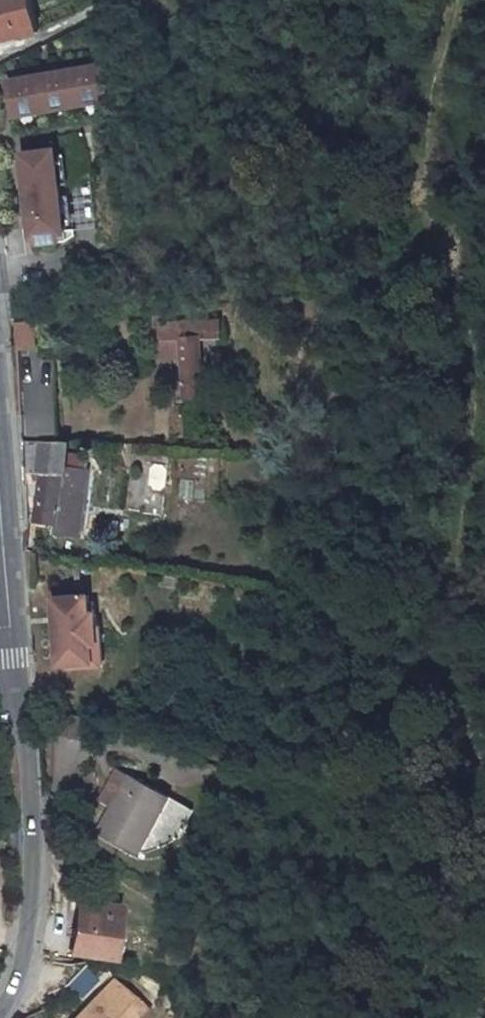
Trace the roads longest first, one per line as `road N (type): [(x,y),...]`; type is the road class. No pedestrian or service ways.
road 1 (tertiary): [(0,523),(31,891),(21,956),(0,1004)]

